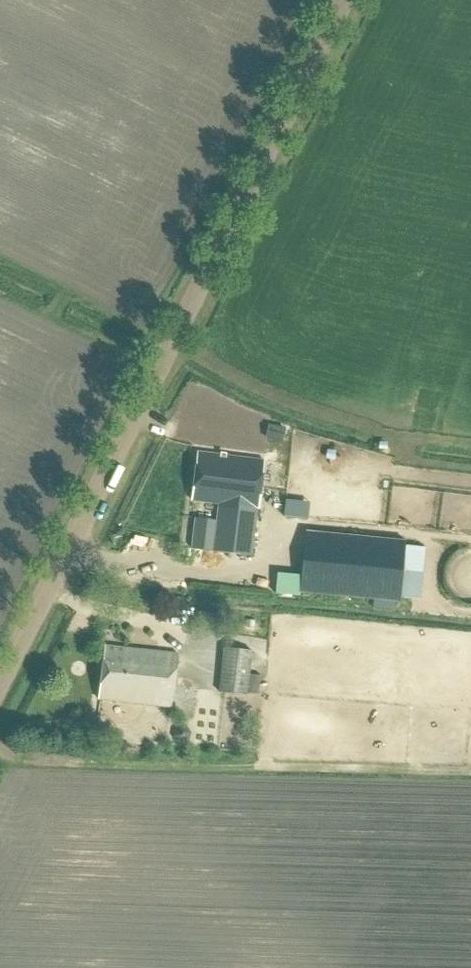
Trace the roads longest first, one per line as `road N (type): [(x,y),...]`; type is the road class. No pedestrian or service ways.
road 1 (tertiary): [(0,673),(341,0)]

